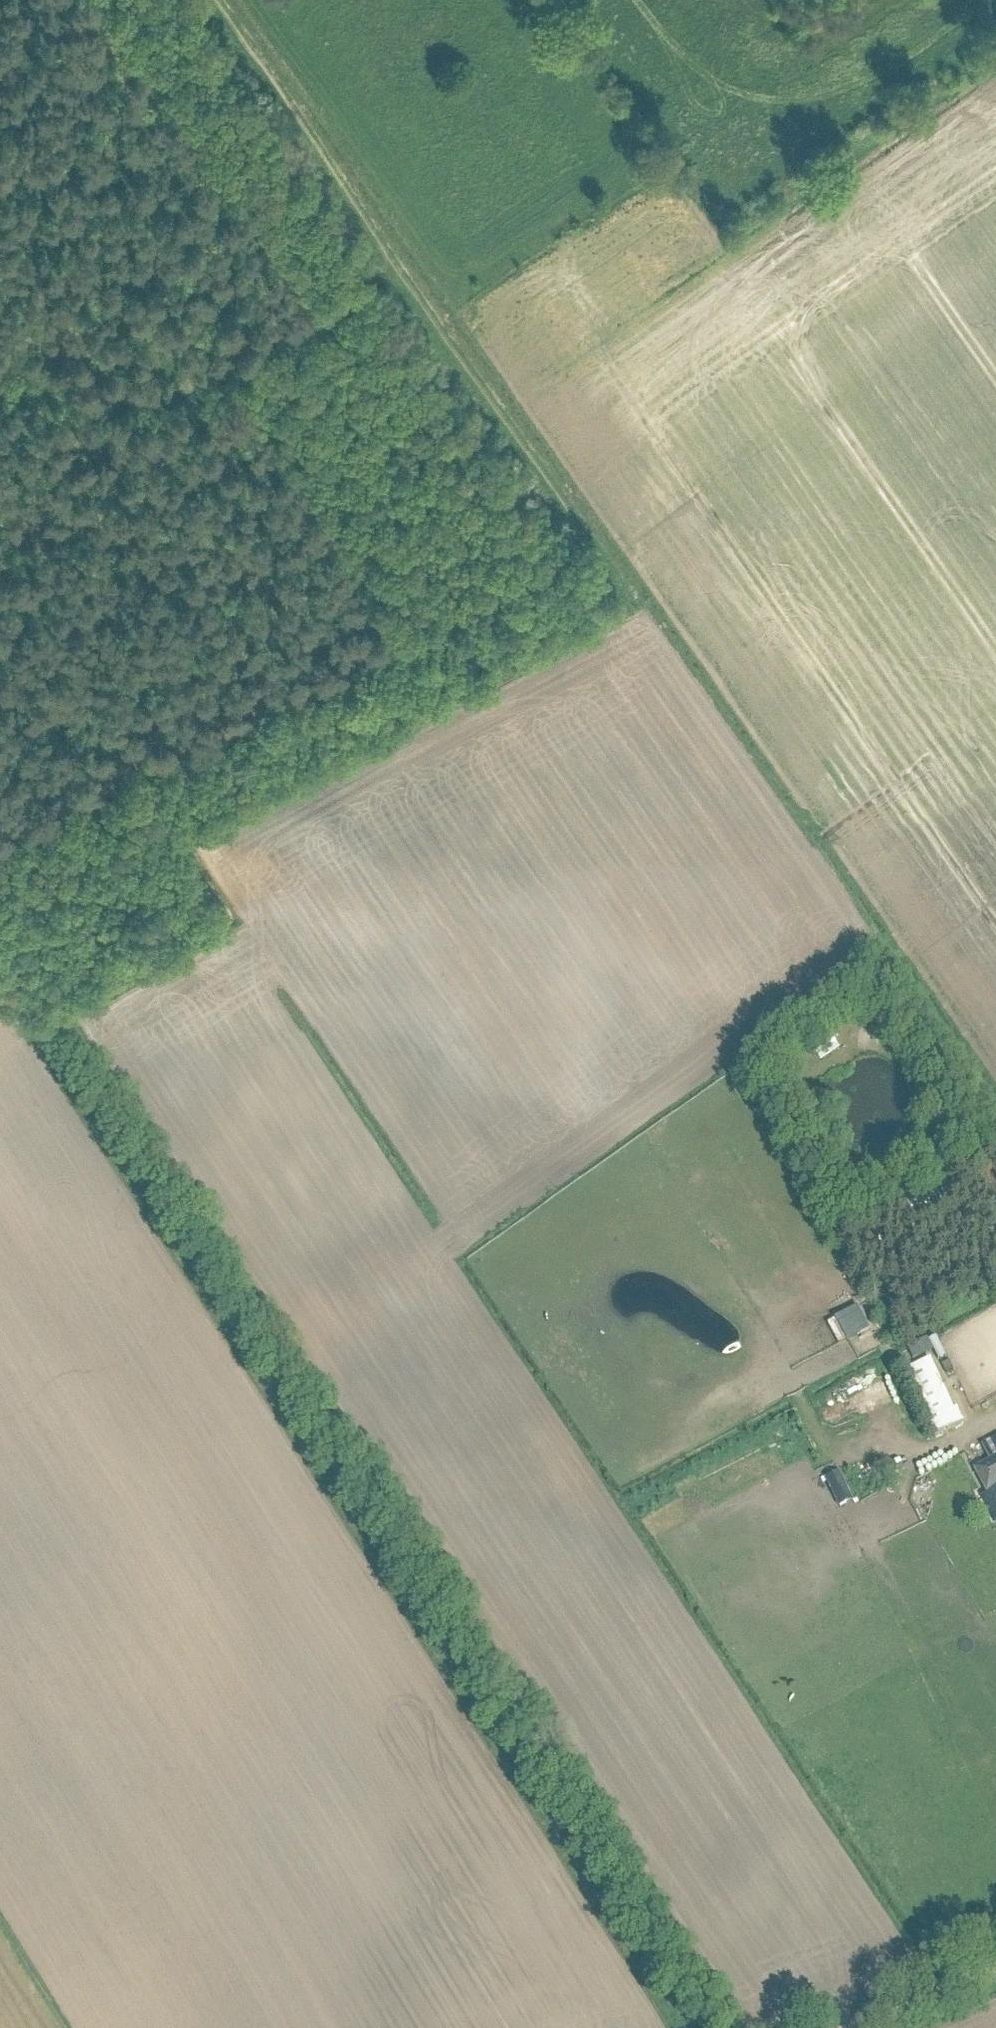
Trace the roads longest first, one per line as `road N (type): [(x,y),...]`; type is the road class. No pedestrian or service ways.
road 1 (unclassified): [(859,2027),(995,1967)]

